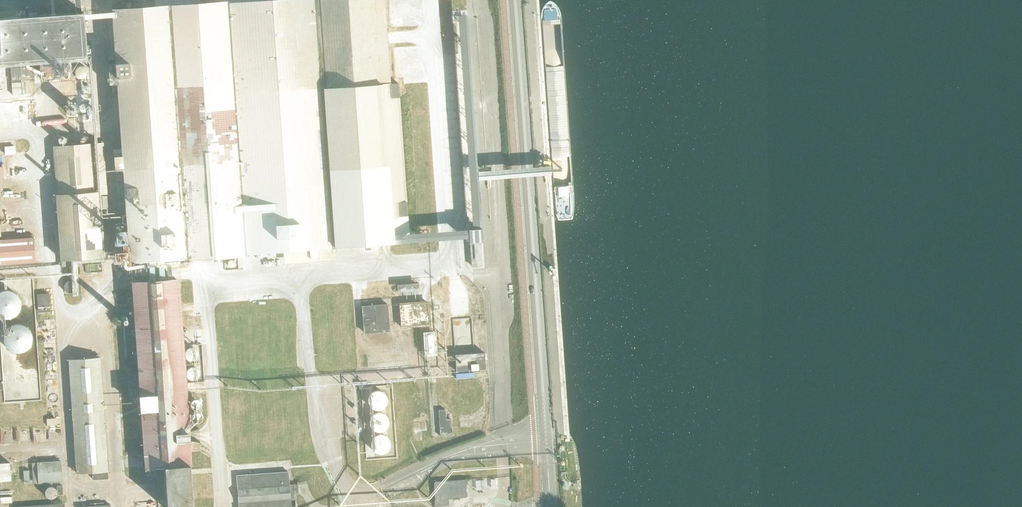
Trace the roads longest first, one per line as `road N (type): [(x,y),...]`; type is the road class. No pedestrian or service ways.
road 1 (primary): [(548,506),(514,0)]

